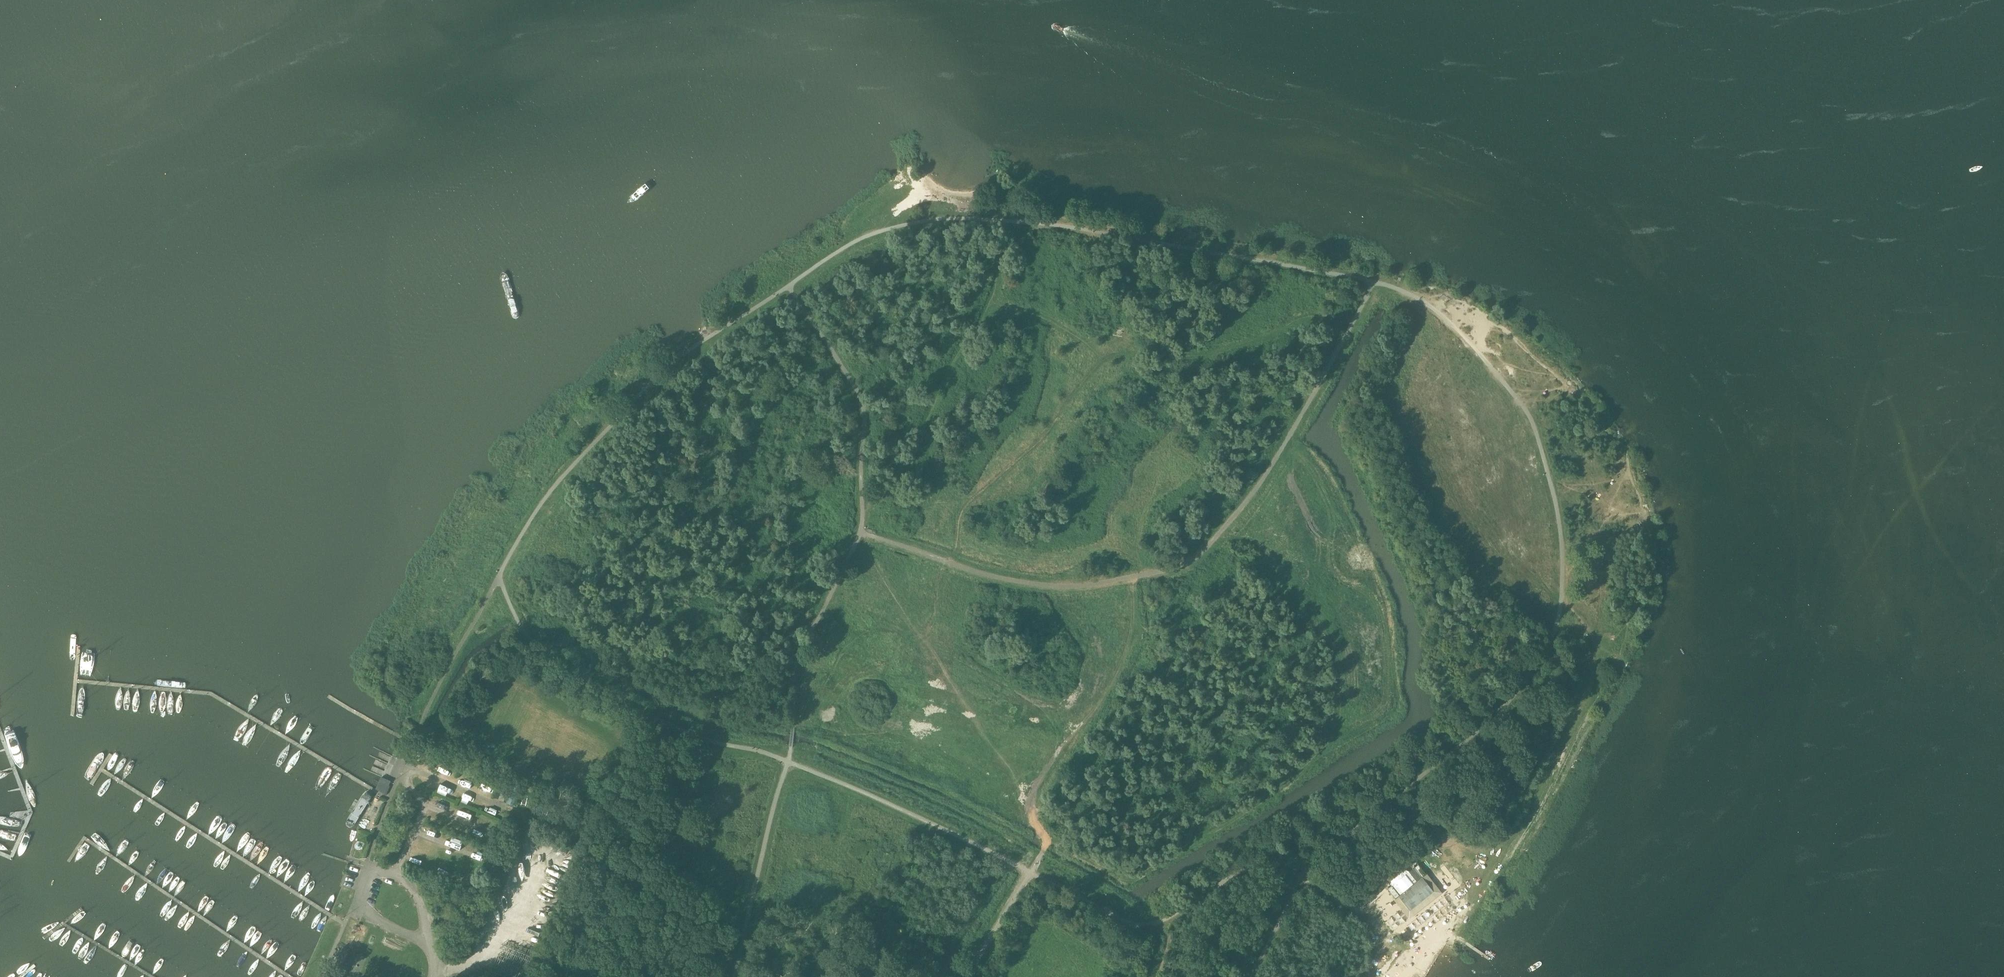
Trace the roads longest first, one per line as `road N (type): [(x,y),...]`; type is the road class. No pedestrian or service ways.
road 1 (track): [(435,781),(526,818),(540,781)]

